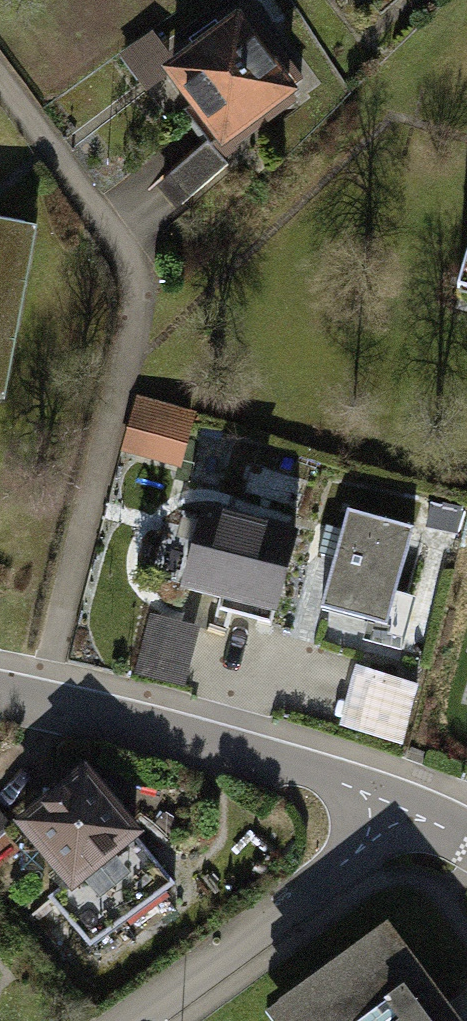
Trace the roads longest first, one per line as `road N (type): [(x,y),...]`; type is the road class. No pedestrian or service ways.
road 1 (residential): [(392,801),(317,773),(0,690)]
road 2 (residential): [(392,801),(362,850),(128,1020)]

